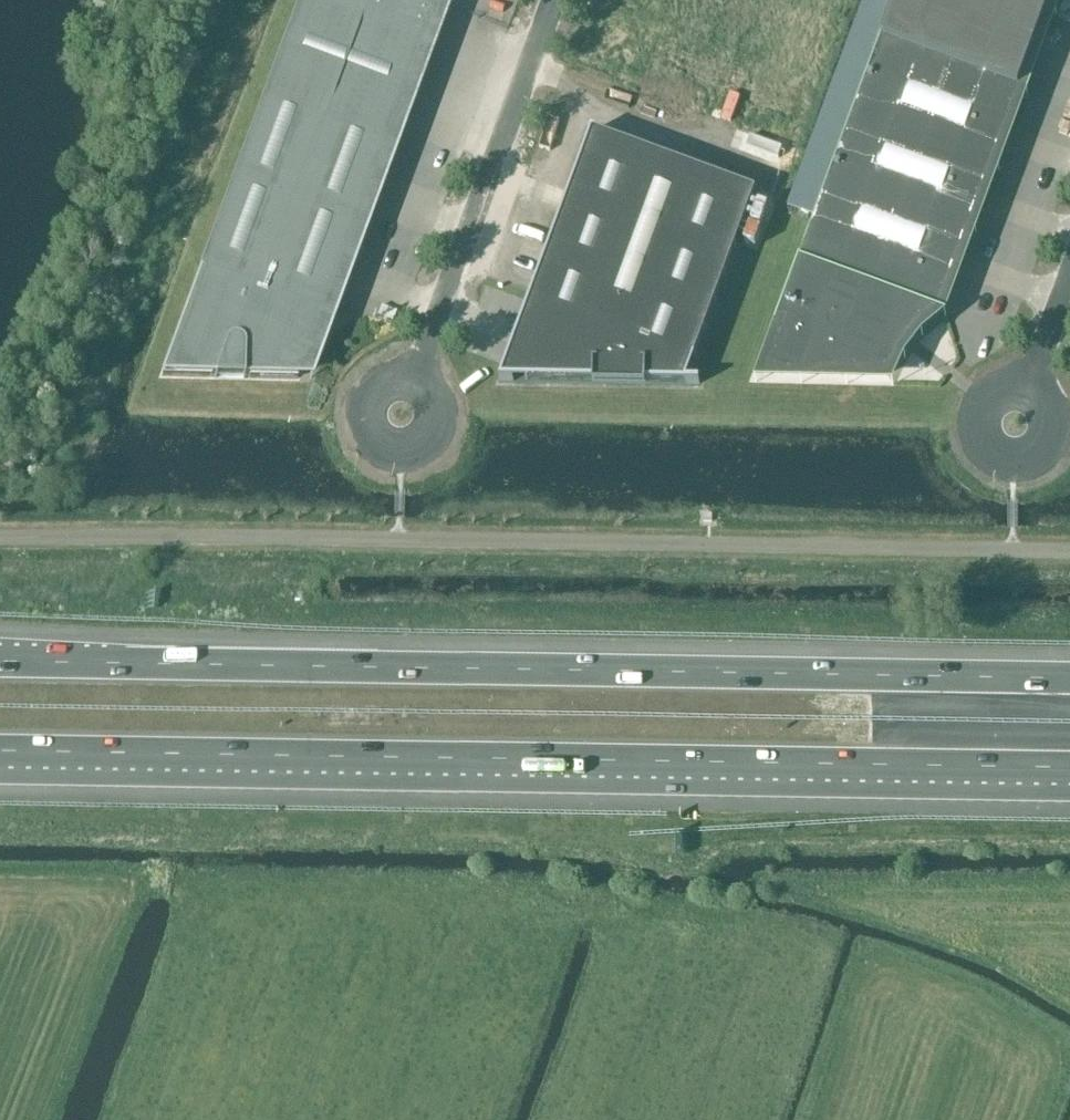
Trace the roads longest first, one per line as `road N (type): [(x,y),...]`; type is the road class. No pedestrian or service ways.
road 1 (motorway): [(0,751),(1069,768)]
road 2 (motorway): [(1069,679),(0,662)]
road 3 (unclassified): [(1069,552),(0,538)]
road 4 (unclassified): [(554,0),(416,378)]
road 5 (unclassified): [(1003,392),(984,407),(979,430),(991,452),(1013,461),(1039,451),(1050,425),(1027,392)]
road 6 (unclassified): [(416,378),(377,384),(363,407),(377,444),(415,451)]
road 7 (unclassified): [(1027,392),(1069,275)]

